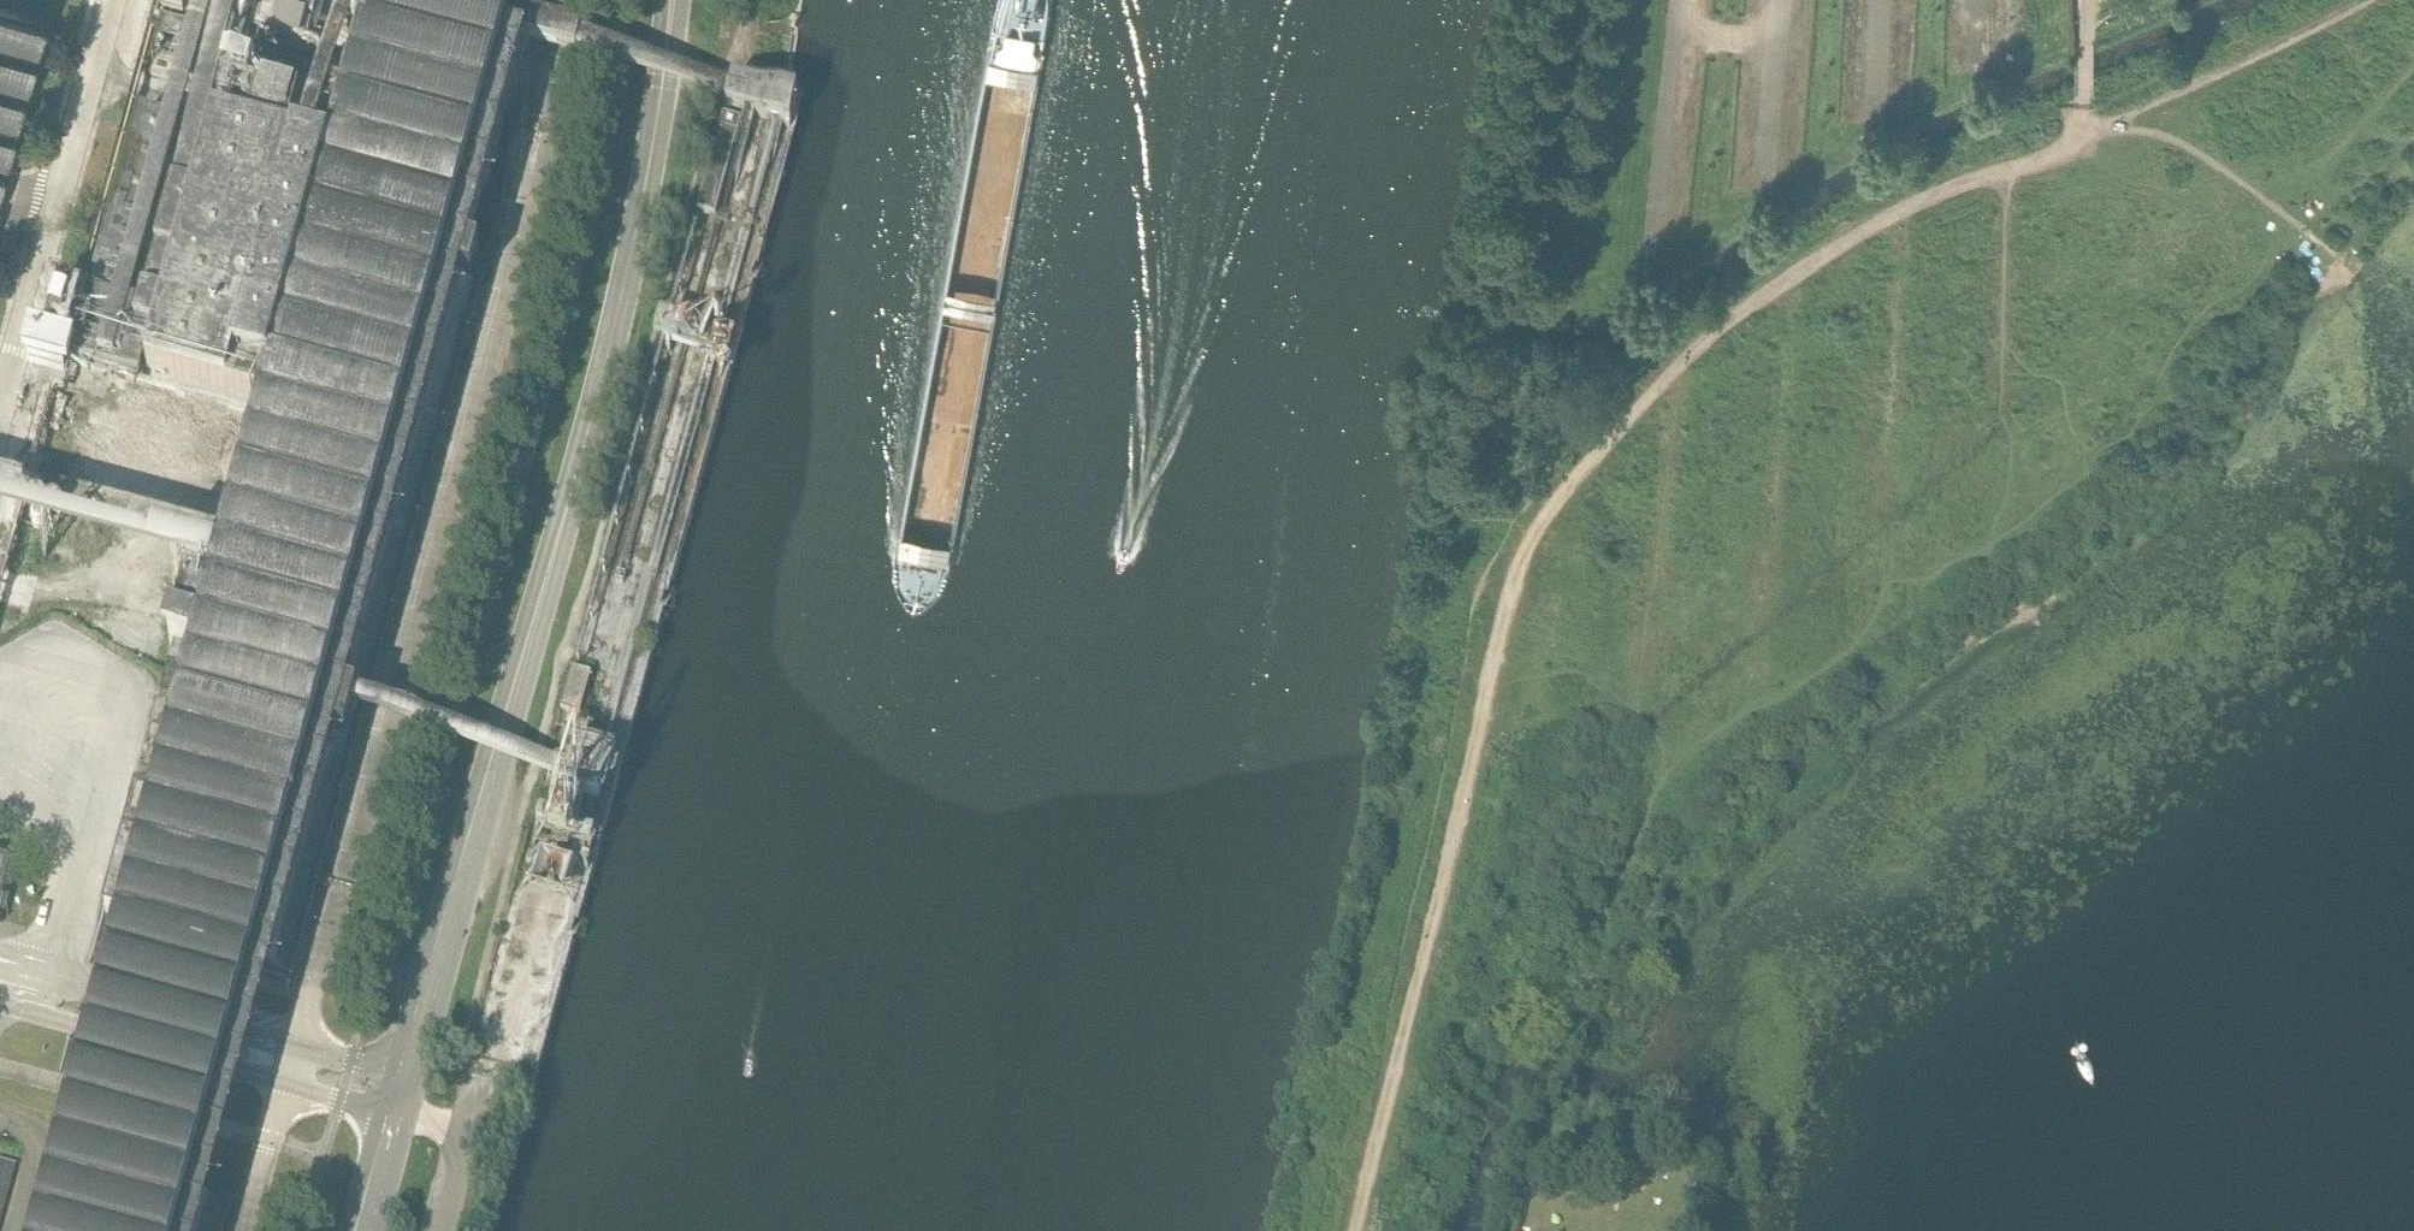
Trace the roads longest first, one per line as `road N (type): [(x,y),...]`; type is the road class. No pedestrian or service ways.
road 1 (tertiary): [(363,1230),(604,374),(654,136),(673,0)]

